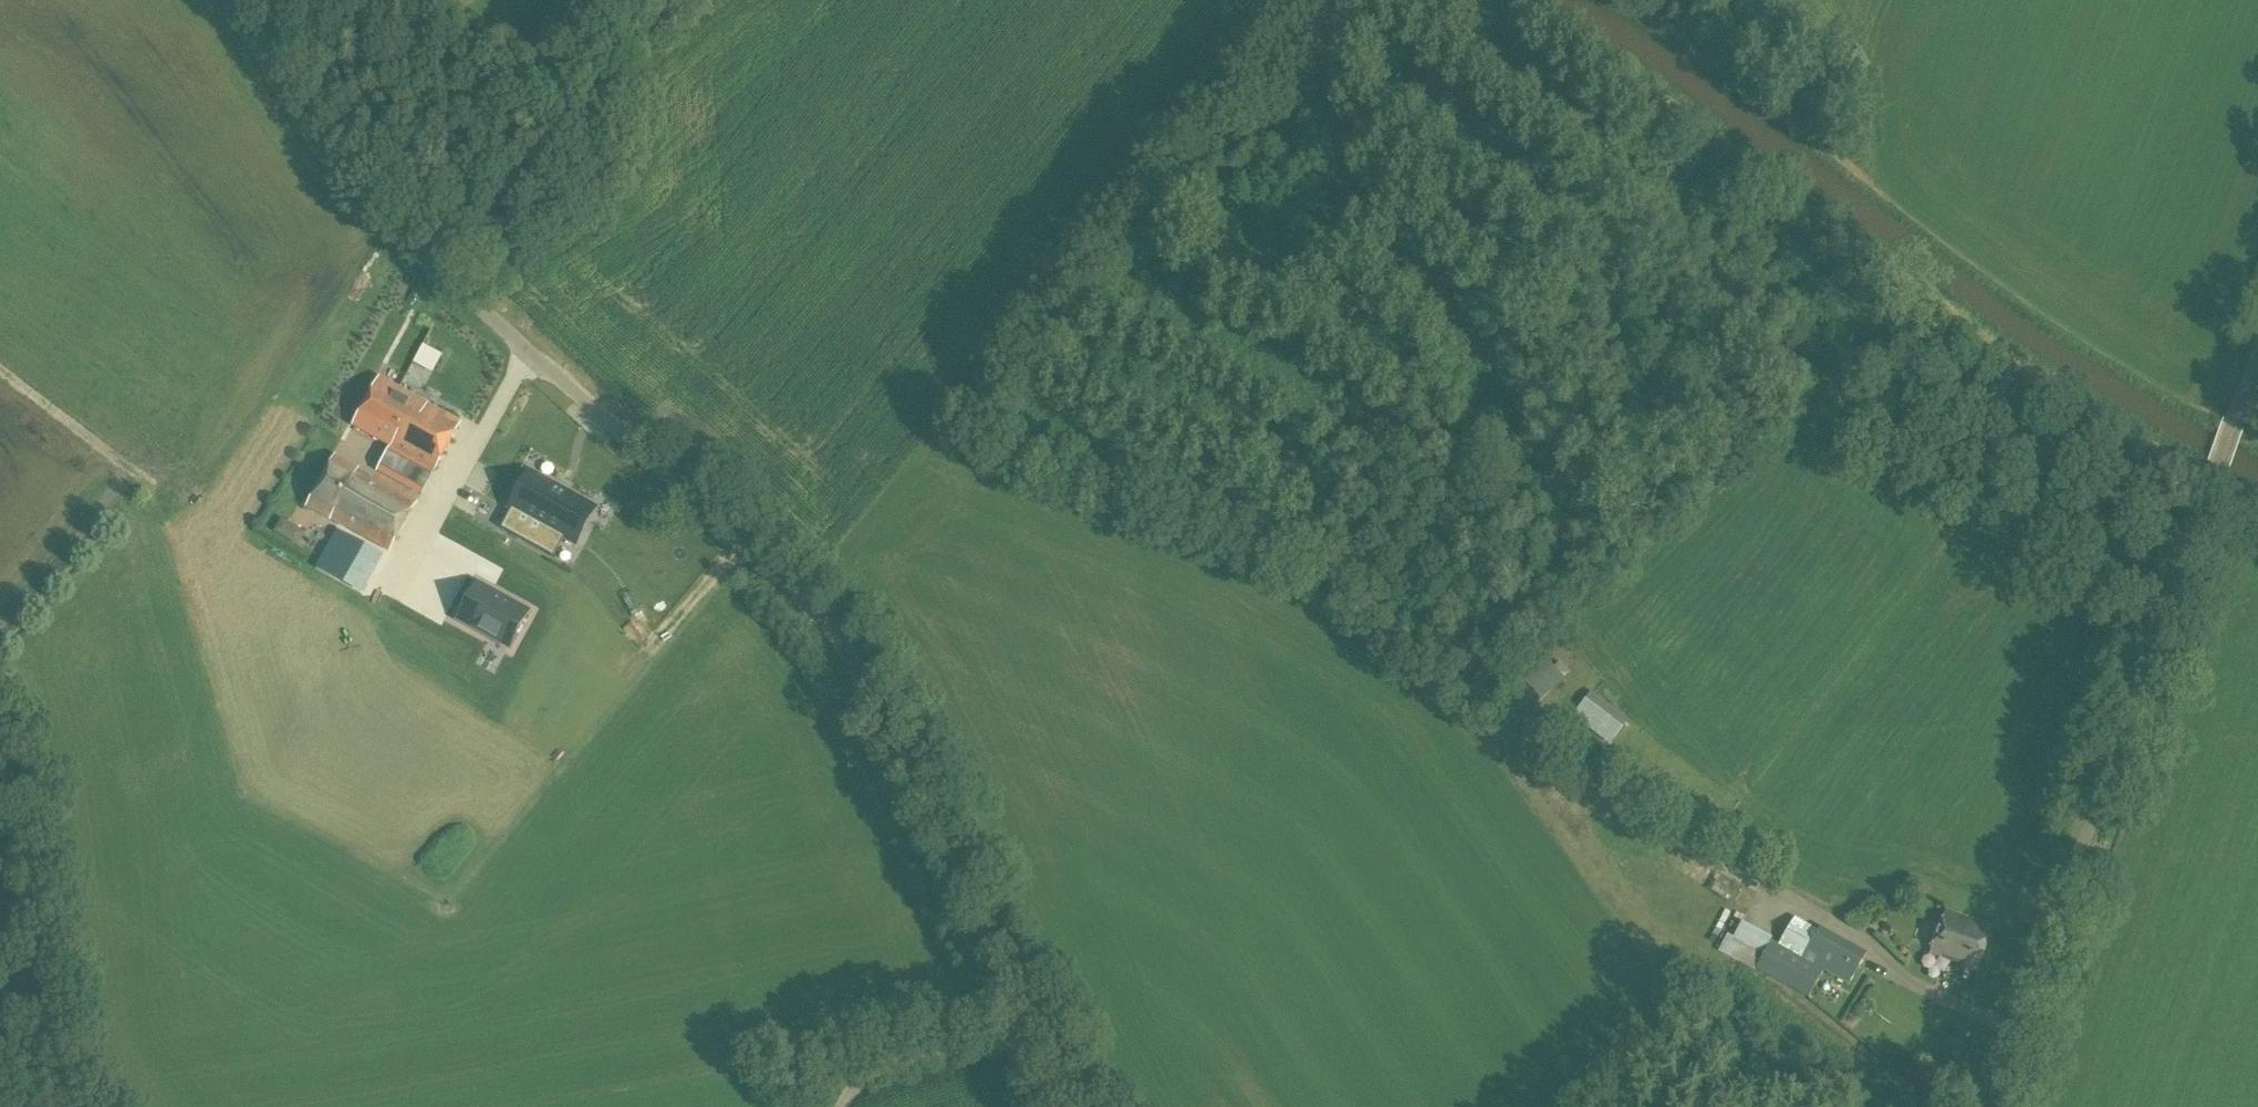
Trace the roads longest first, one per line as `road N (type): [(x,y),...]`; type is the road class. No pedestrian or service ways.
road 1 (unclassified): [(1094,1106),(885,692),(814,609),(455,314),(378,237),(208,0)]
road 2 (unclassified): [(1994,1106),(2257,377)]
road 3 (track): [(280,0),(296,126)]

